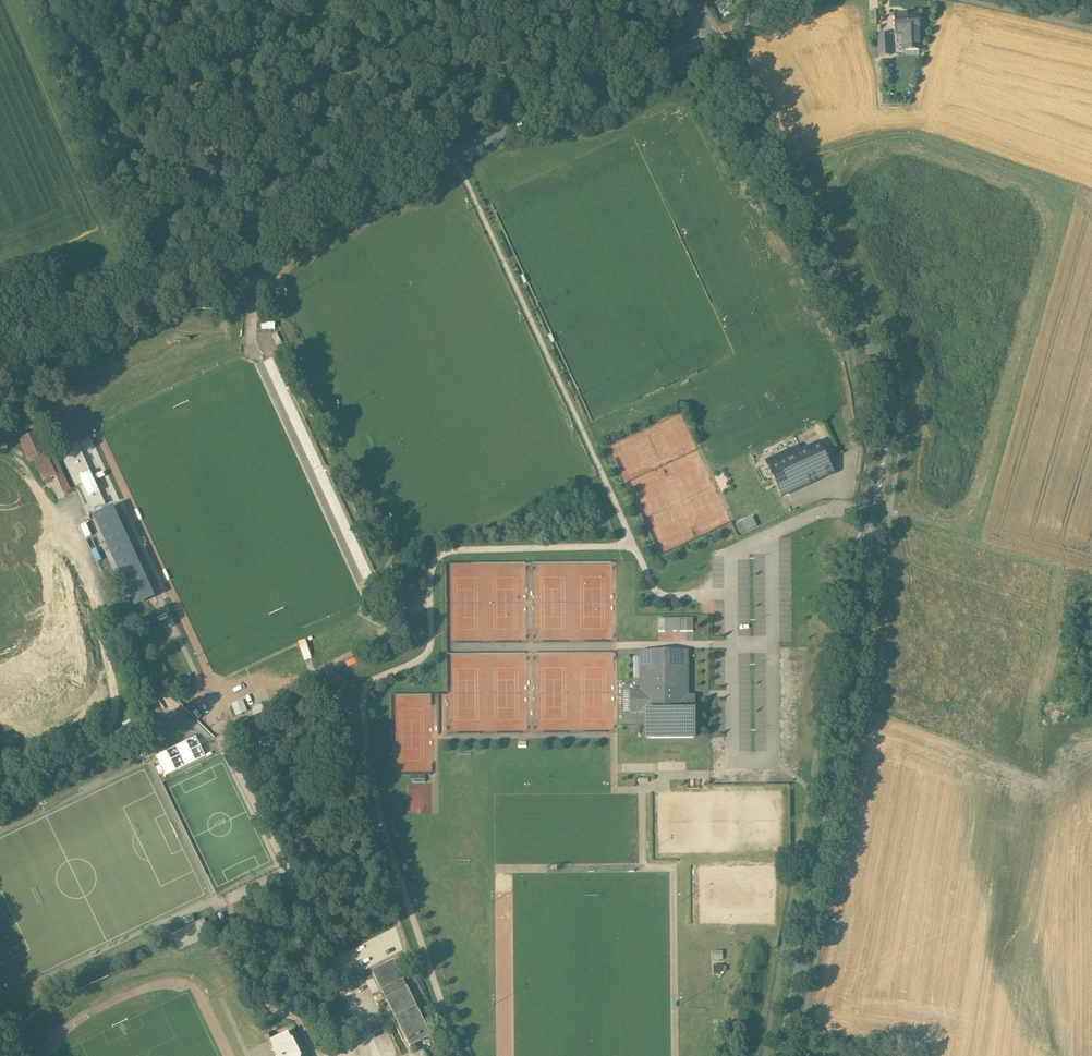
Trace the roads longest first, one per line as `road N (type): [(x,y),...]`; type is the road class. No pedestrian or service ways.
road 1 (unclassified): [(0,369),(710,39)]
road 2 (tertiary): [(783,1055),(860,633)]
road 3 (tertiary): [(891,410),(872,344),(710,39)]
road 4 (tertiary): [(860,633),(891,410)]
road 5 (tertiary): [(891,410),(860,633)]

